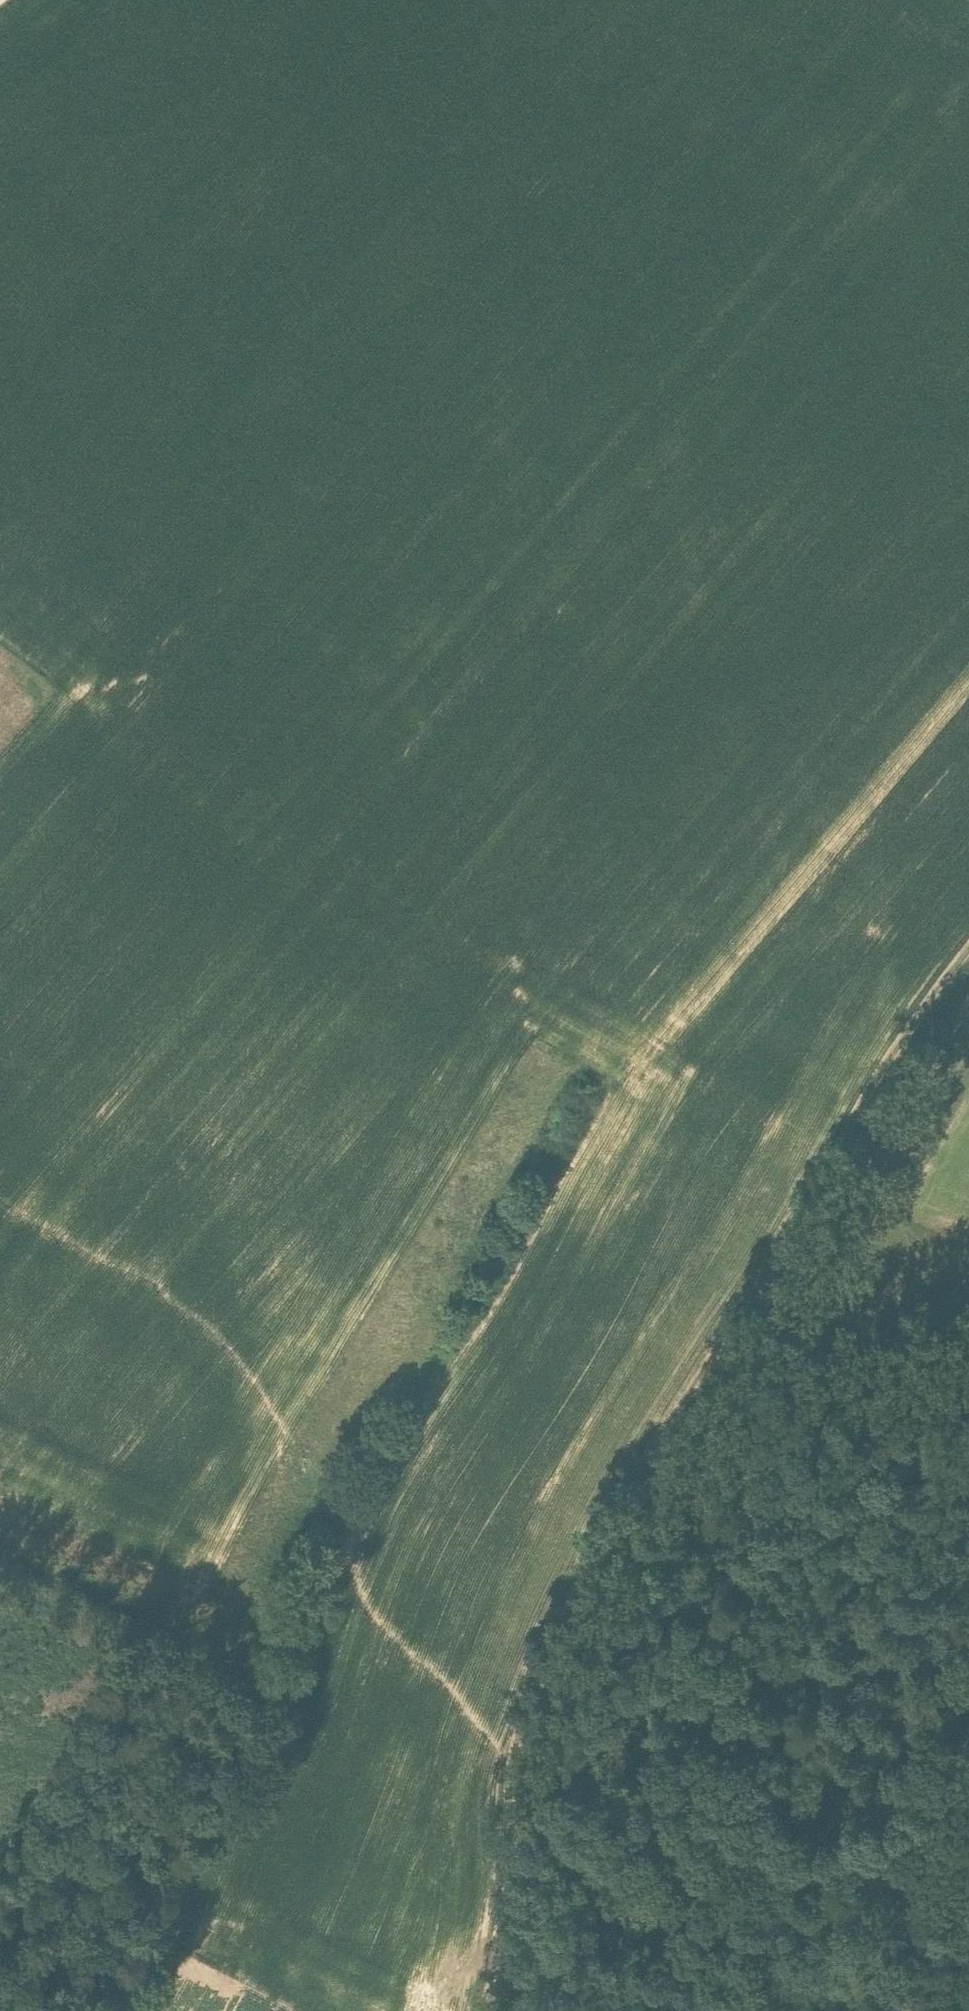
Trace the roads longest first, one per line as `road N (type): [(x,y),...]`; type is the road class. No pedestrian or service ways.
road 1 (track): [(968,964),(650,1457),(605,1549),(517,1762),(516,1882),(500,2010)]

